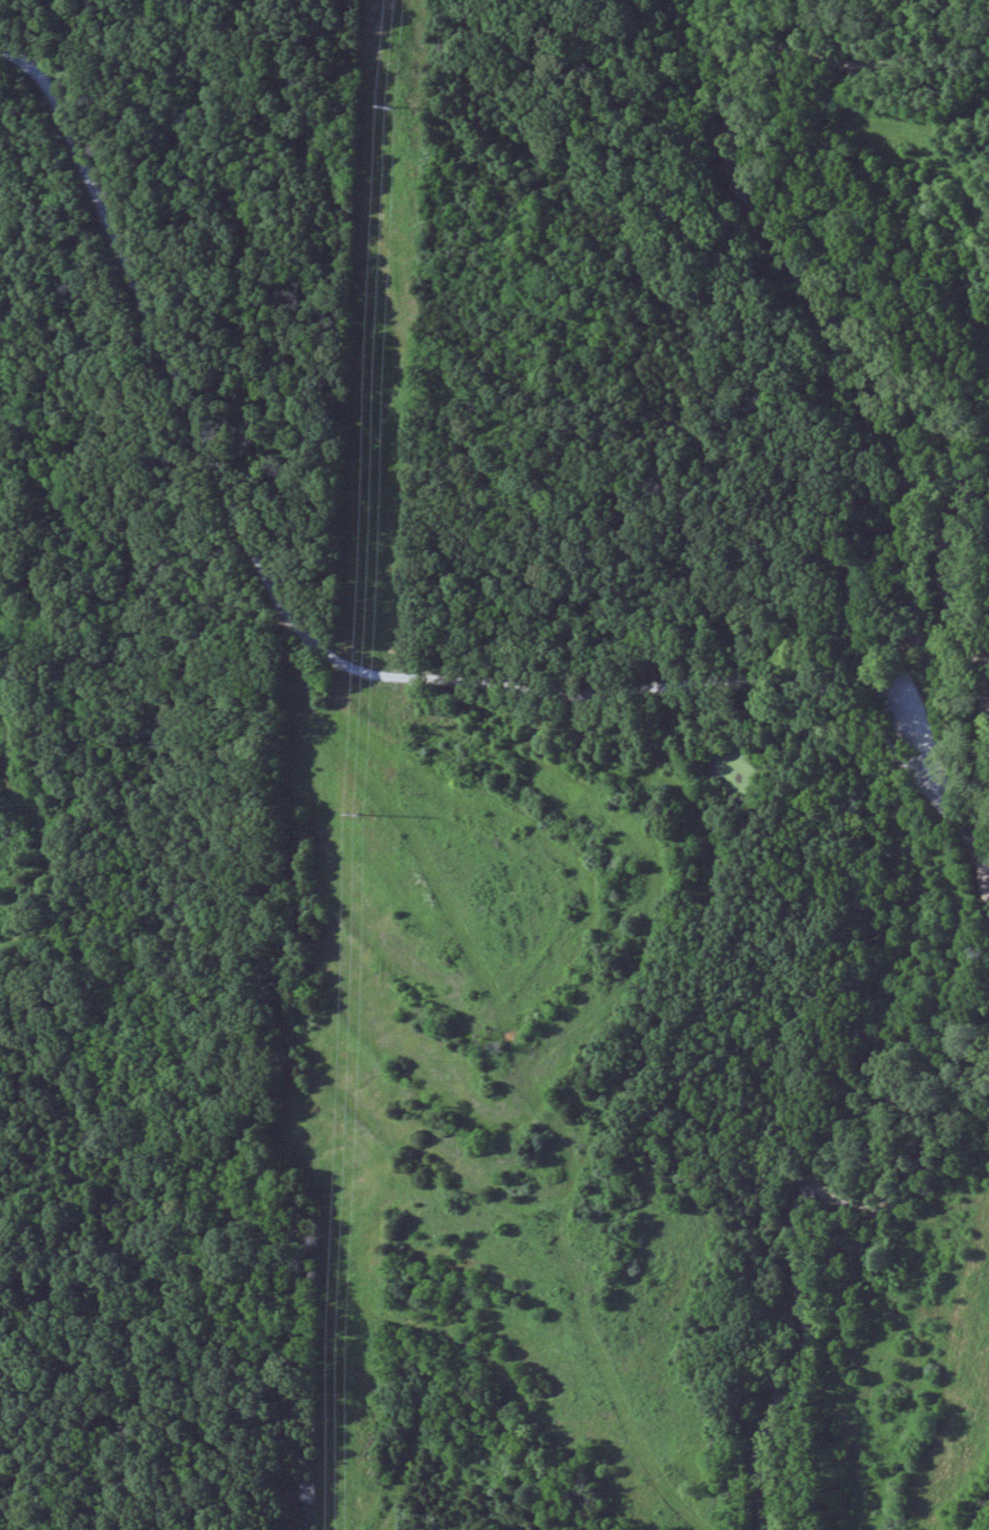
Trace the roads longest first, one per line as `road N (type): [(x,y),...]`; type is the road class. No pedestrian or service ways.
road 1 (residential): [(988,865),(870,727),(814,684),(695,683),(582,700),(341,663),(300,625),(272,579),(77,132),(38,63),(0,52)]

